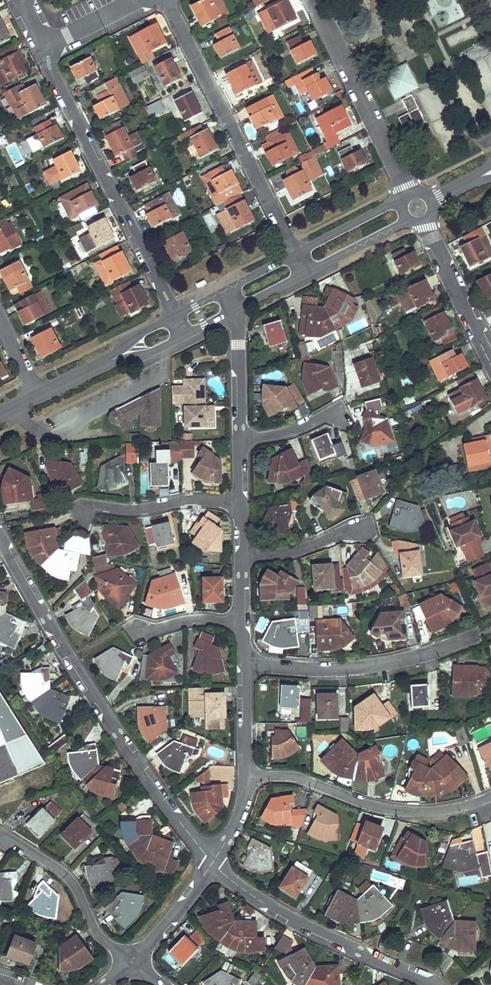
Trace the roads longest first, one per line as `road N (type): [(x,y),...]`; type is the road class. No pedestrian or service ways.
road 1 (residential): [(213,863),(72,659),(0,534)]
road 2 (residential): [(176,317),(43,46)]
road 3 (residential): [(298,255),(167,0)]
road 4 (residential): [(439,984),(292,917),(213,863)]
road 5 (residential): [(490,796),(451,809),(393,810),(293,776),(248,776)]
road 6 (residential): [(475,635),(352,666),(245,663)]
road 7 (residential): [(410,195),(311,0)]
road 8 (residential): [(133,961),(99,935),(63,871),(0,835)]
road 9 (residential): [(83,511),(242,502)]
road 10 (residential): [(490,357),(422,222)]
road 11 (residential): [(240,439),(237,309)]
road 12 (residential): [(133,961),(213,863)]

